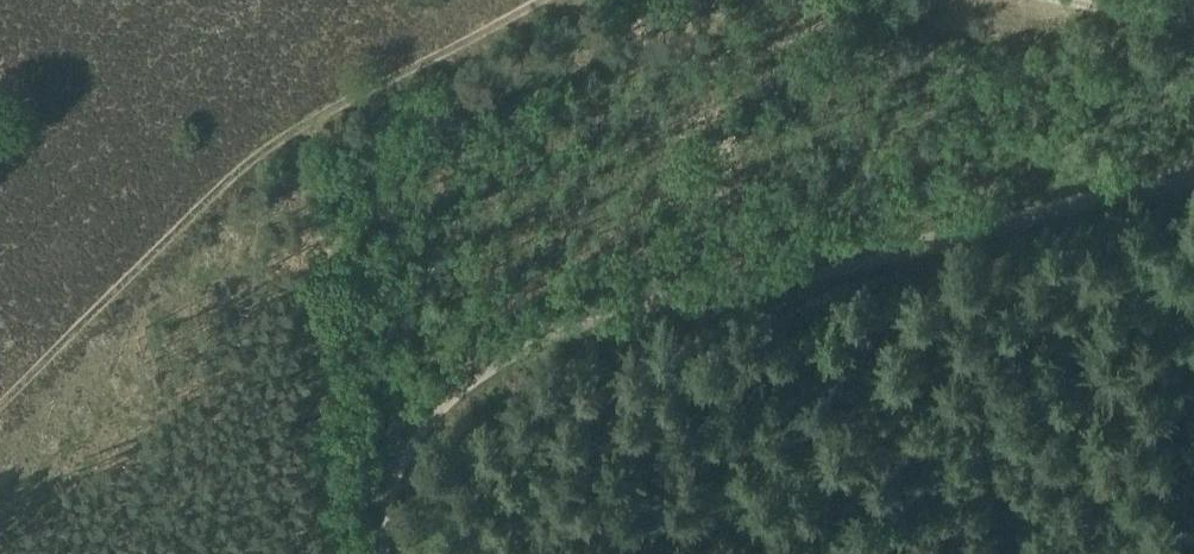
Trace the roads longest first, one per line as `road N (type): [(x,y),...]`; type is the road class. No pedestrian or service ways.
road 1 (track): [(399,553),(394,515),(420,456),(502,375),(1193,190)]
road 2 (track): [(0,409),(270,147),(538,0)]
road 3 (track): [(1074,0),(1193,26)]

